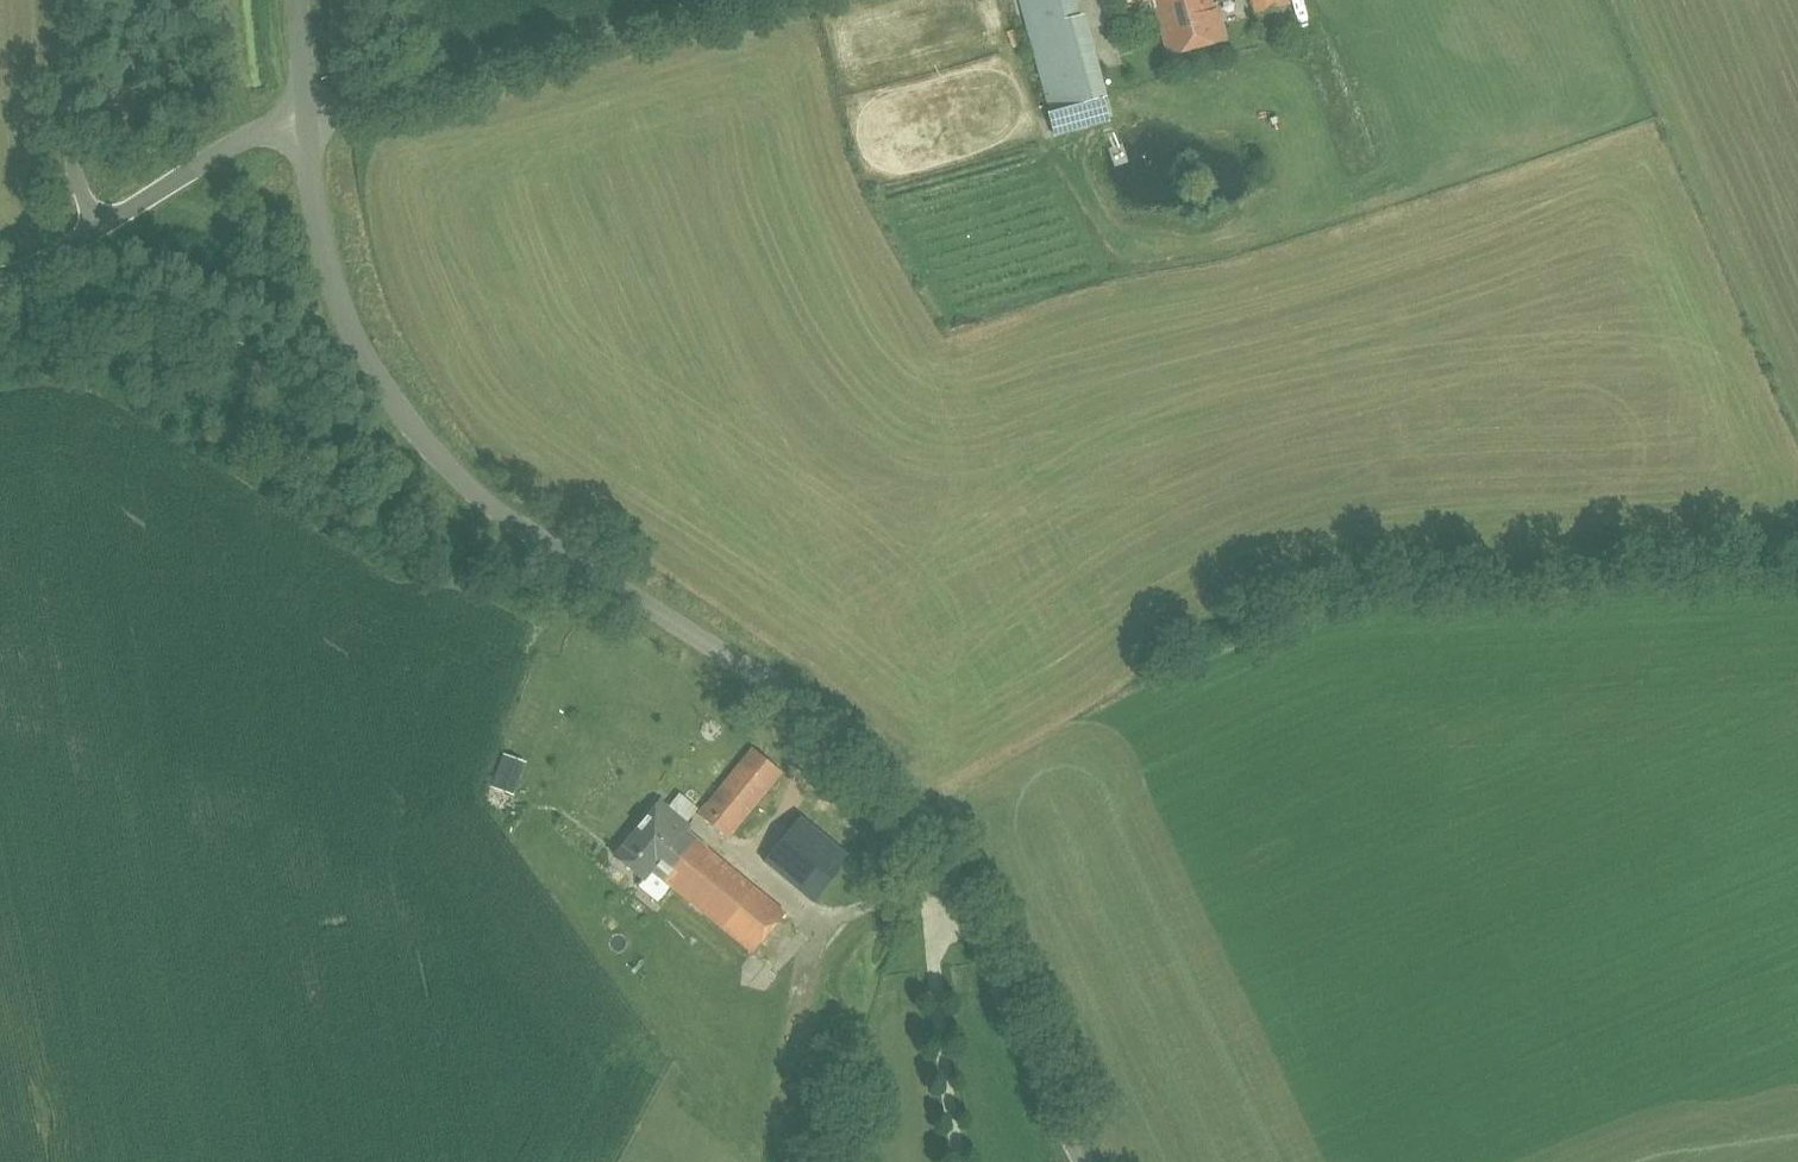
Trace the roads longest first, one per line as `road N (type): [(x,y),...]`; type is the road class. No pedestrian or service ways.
road 1 (unclassified): [(1092,1161),(907,784),(832,714),(481,501),(376,372),(334,269),(308,120)]
road 2 (unclassified): [(308,120),(760,0)]
road 3 (unclassified): [(79,241),(258,134),(308,120)]
road 4 (unclassified): [(79,241),(67,0)]
road 5 (unclassified): [(308,120),(300,0)]

